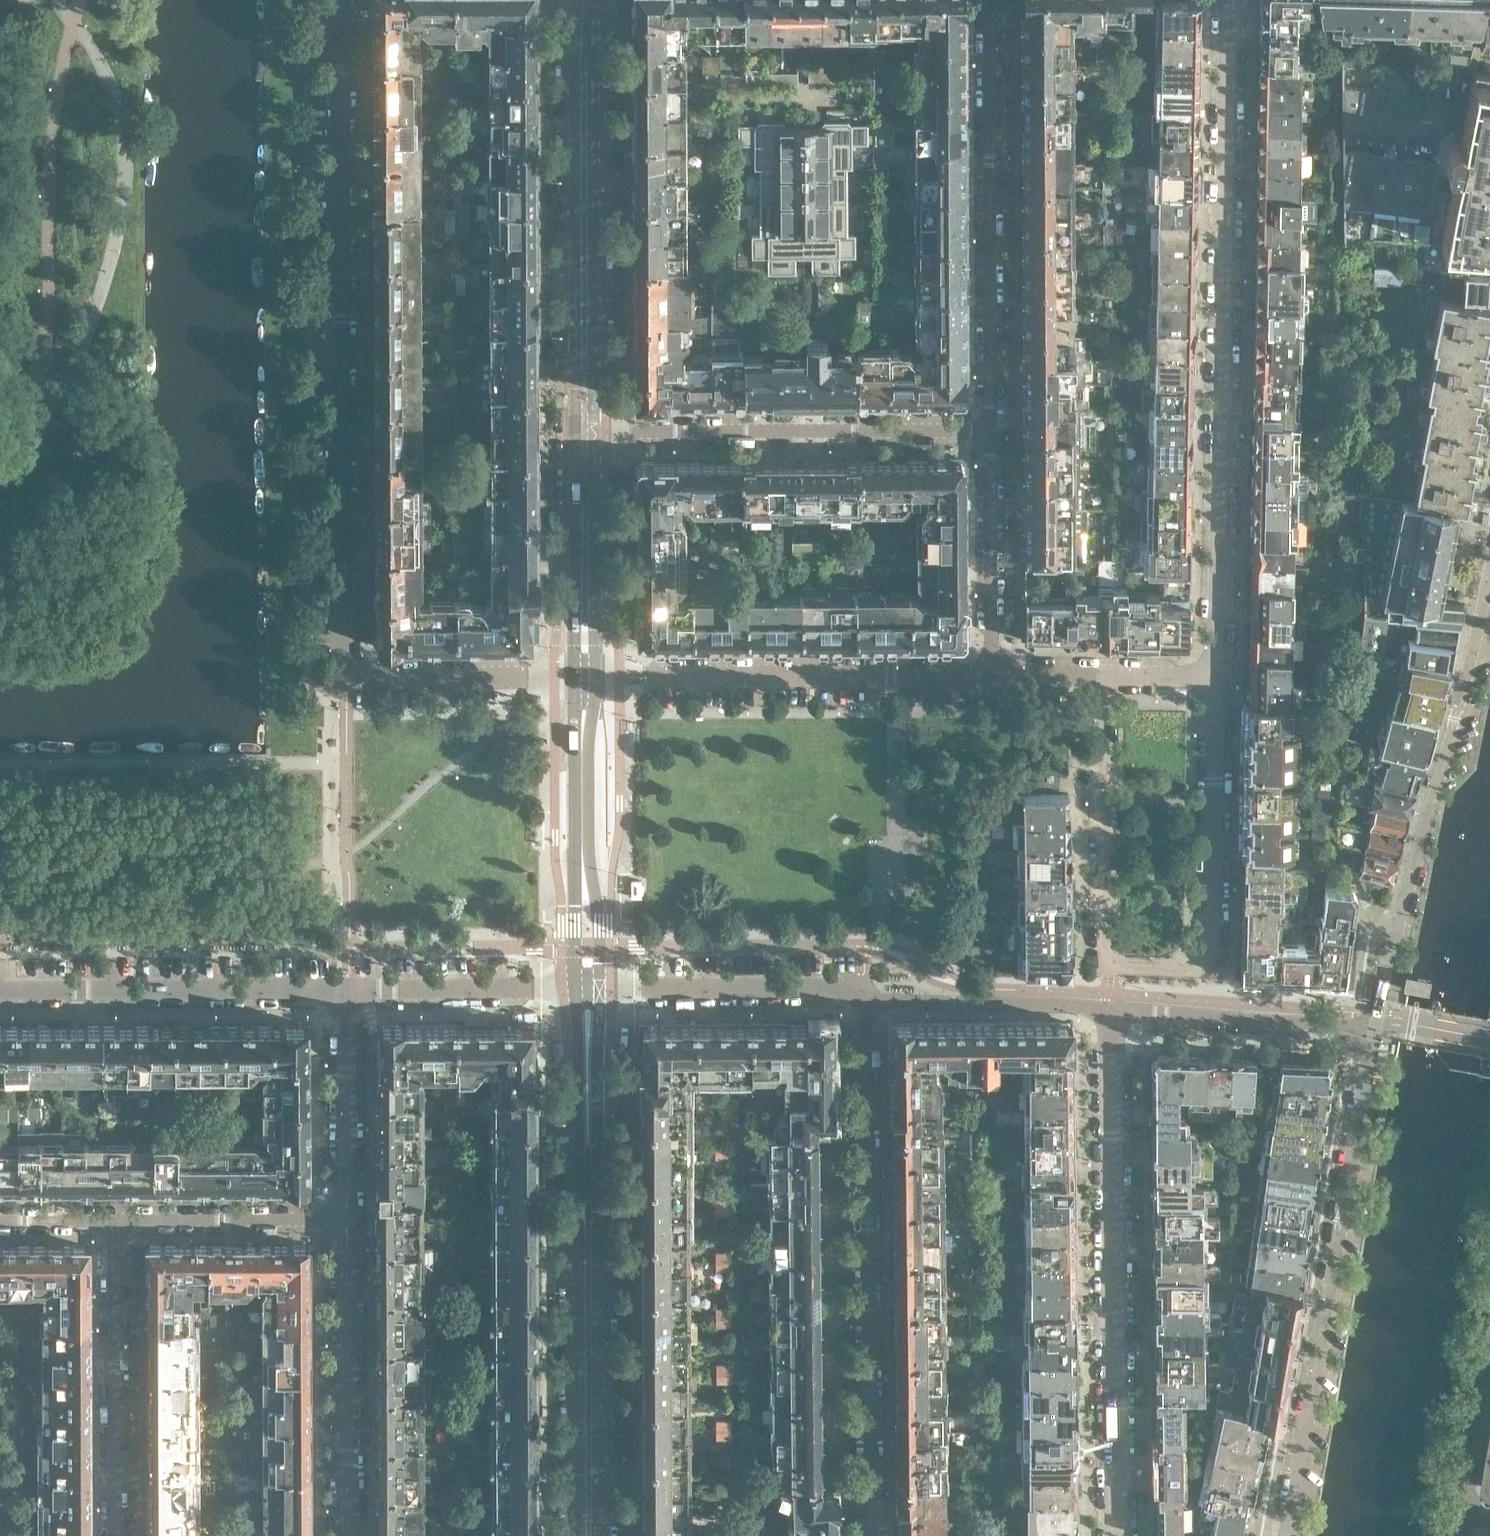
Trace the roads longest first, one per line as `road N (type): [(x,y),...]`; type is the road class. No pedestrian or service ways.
road 1 (residential): [(581,679),(343,678),(342,0)]
road 2 (residential): [(1221,685),(1226,0)]
road 3 (residential): [(1105,683),(1106,959),(1129,969),(1194,971),(1211,953),(1221,685)]
road 4 (secondary): [(588,1535),(585,989)]
road 5 (residential): [(854,1535),(863,992)]
road 6 (residential): [(1118,1535),(1112,1007)]
road 7 (residential): [(1374,1028),(1286,1535)]
road 8 (residential): [(1374,1028),(1489,566)]
road 9 (secondary): [(578,431),(585,0)]
road 10 (residential): [(993,428),(990,0)]
road 11 (residential): [(993,428),(578,431)]
road 12 (residential): [(992,675),(581,679)]
road 13 (residential): [(0,991),(347,989)]
road 14 (residential): [(116,1216),(118,1535)]
road 15 (residential): [(347,1535),(346,1216)]
road 16 (secondary): [(585,989),(581,679)]
road 17 (residential): [(585,989),(841,986),(863,992)]
road 18 (residential): [(1112,1007),(1374,1028)]
road 19 (residential): [(863,992),(881,1000),(1112,1007)]
road 20 (secondary): [(581,679),(578,431)]
road 21 (residential): [(992,675),(993,428)]
road 22 (residential): [(347,989),(585,989)]
road 23 (residential): [(346,1216),(116,1216)]
road 24 (residential): [(346,1216),(347,989)]
road 25 (residential): [(1464,1516),(1489,1311)]

